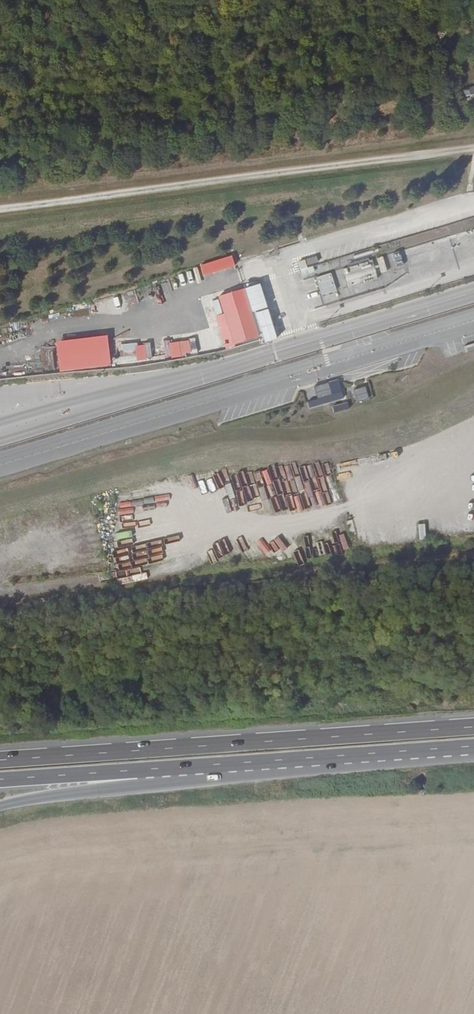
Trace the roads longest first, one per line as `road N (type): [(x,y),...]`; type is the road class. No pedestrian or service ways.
road 1 (trunk): [(473,726),(0,760)]
road 2 (trunk): [(0,805),(174,783),(245,762)]
road 3 (trunk): [(0,780),(245,762)]
road 4 (trunk): [(245,762),(473,747)]

